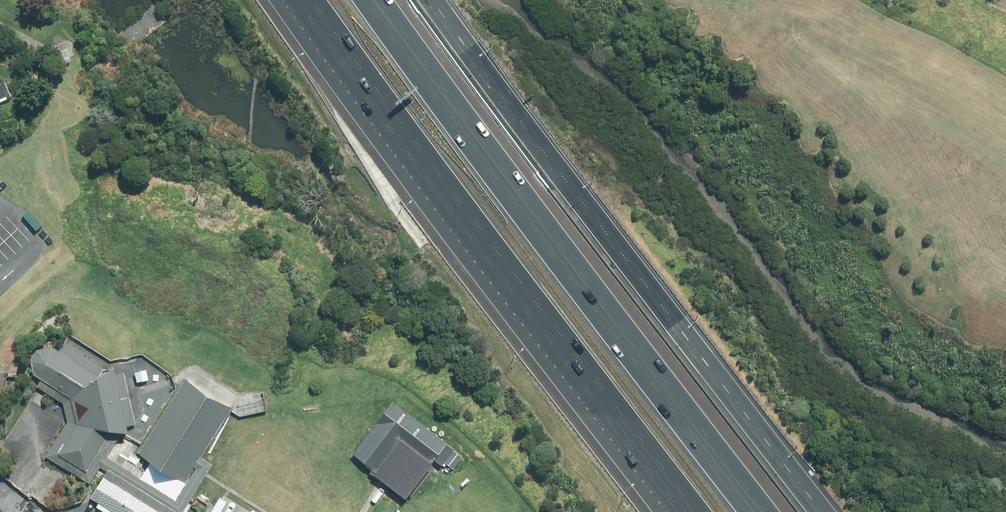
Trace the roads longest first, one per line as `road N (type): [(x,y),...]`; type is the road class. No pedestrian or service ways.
road 1 (motorway): [(367,0),(754,511)]
road 2 (motorway): [(681,511),(300,0)]

